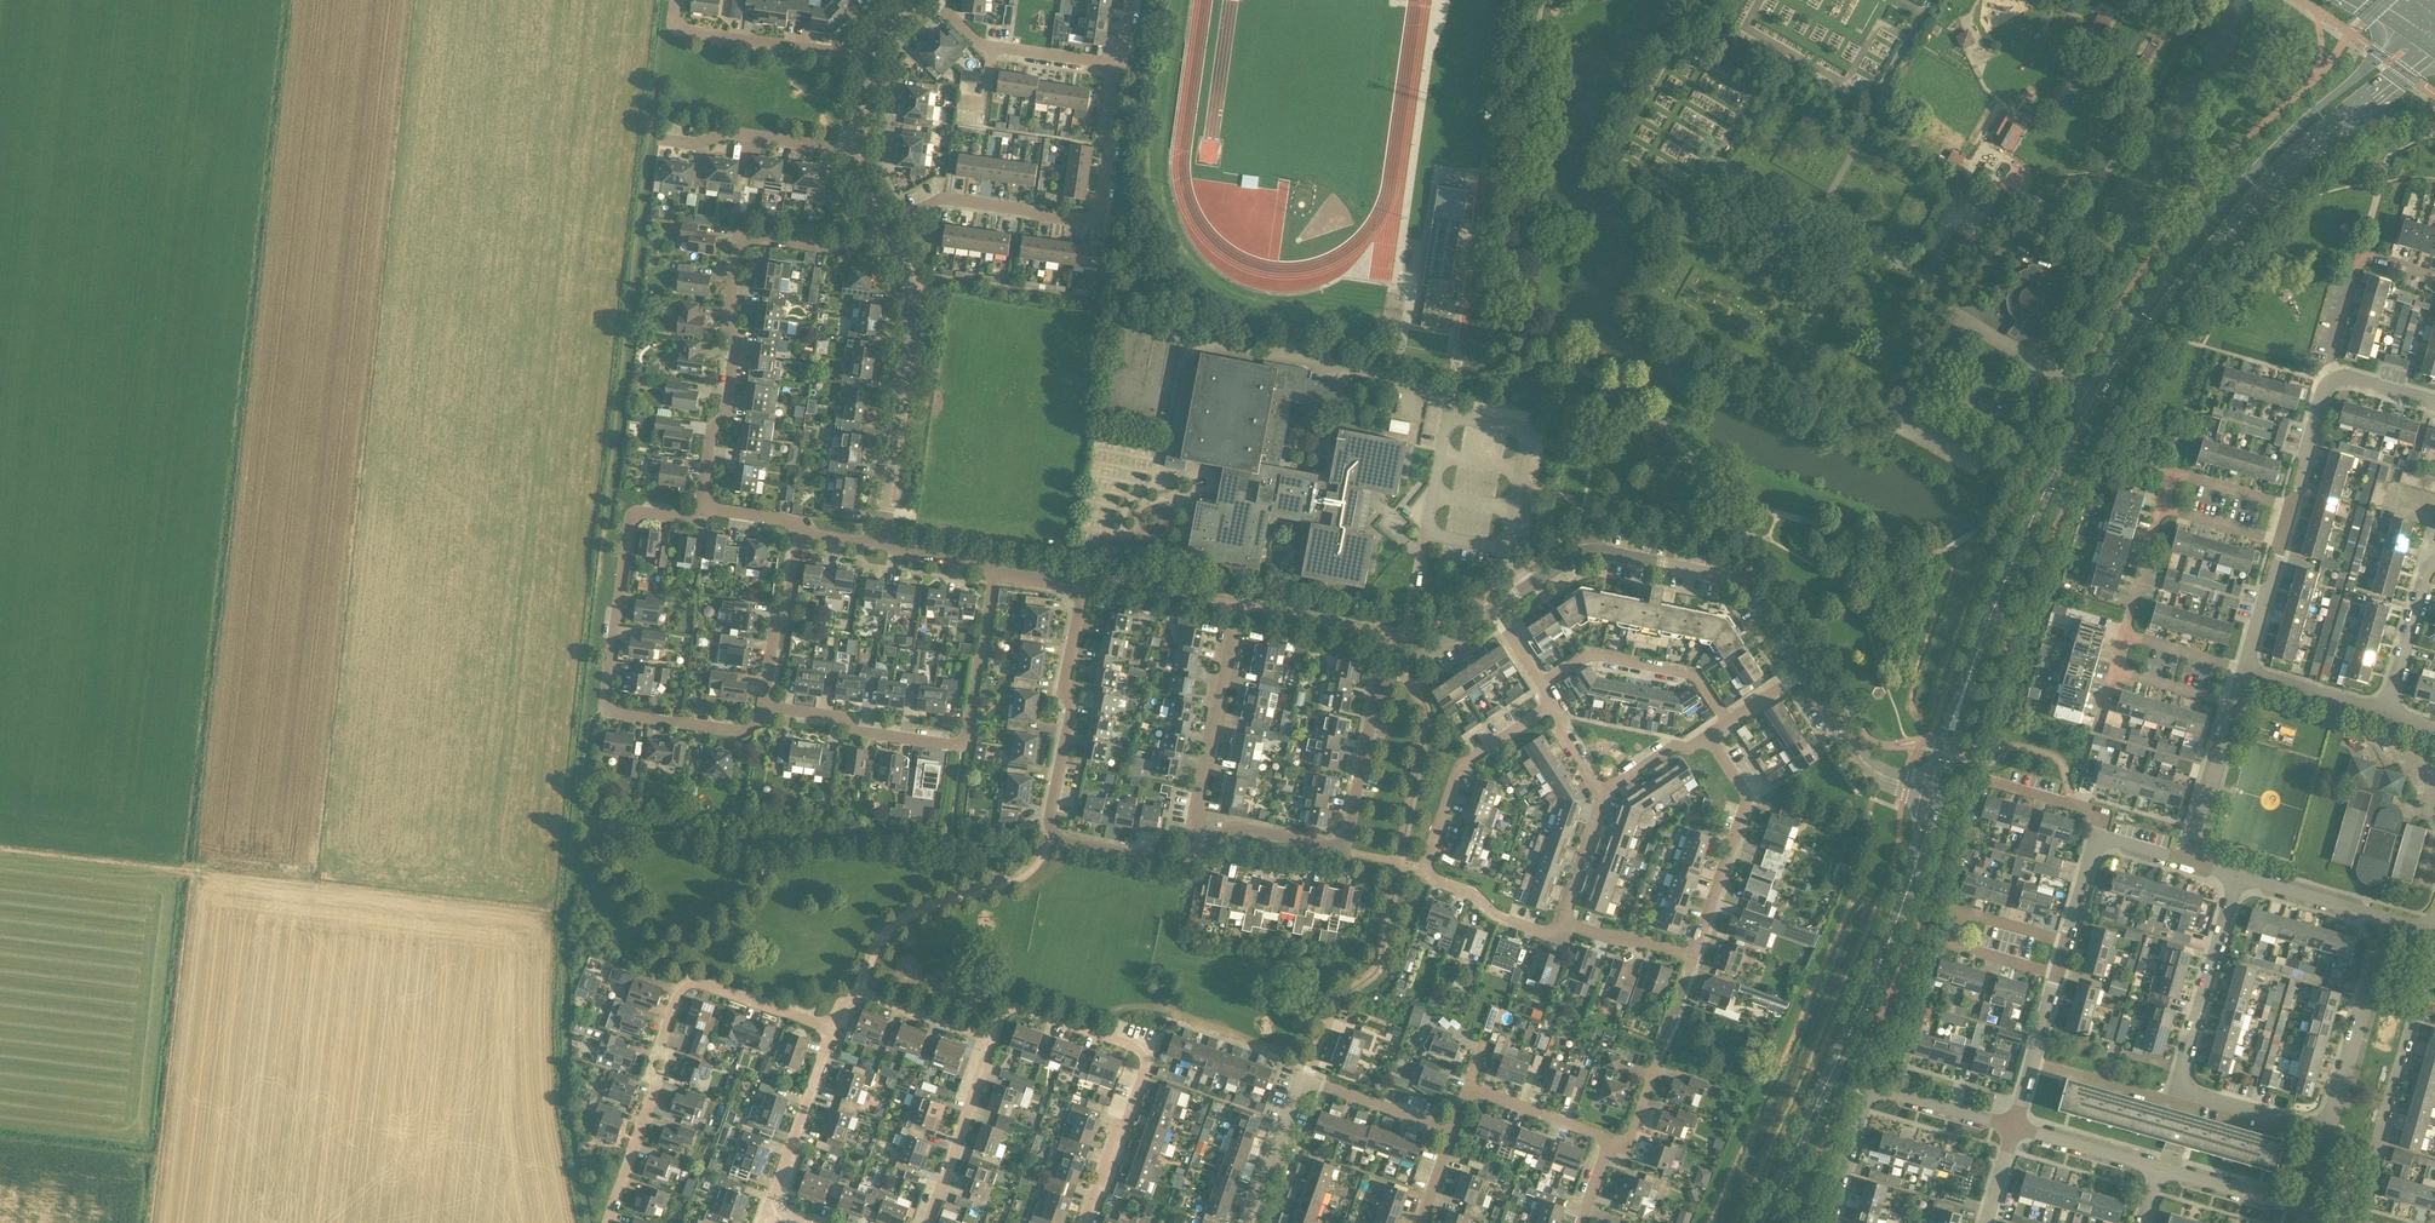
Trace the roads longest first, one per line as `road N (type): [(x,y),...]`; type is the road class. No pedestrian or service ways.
road 1 (residential): [(1208,843),(1173,862),(1052,832),(1080,585),(998,571)]
road 2 (tertiary): [(2410,30),(2287,136),(2219,208),(2136,318),(2094,395)]
road 3 (tertiary): [(2094,395),(2240,216),(2434,54)]
road 4 (residential): [(769,707),(745,729),(622,716),(605,705),(633,520),(640,512),(706,509)]
road 5 (residential): [(1492,609),(1377,692),(1347,841),(1329,845),(1237,827),(1208,843)]
road 6 (residential): [(706,509),(713,431),(728,412),(743,238),(848,247),(881,229)]
road 7 (residential): [(1554,705),(1459,768),(1425,868),(1430,878),(1471,893),(1500,917),(1550,935),(1563,921)]
road 8 (residential): [(881,229),(942,198),(1096,219),(1104,211),(1119,66)]
road 9 (residential): [(998,571),(971,739),(959,745),(859,731),(844,717),(769,707)]
road 10 (residential): [(1802,672),(1740,583),(1593,550),(1492,609)]
road 11 (tertiary): [(1763,1222),(1910,885)]
road 12 (residential): [(1084,1222),(1152,1052),(1023,1007),(1005,1014),(993,1038)]
road 13 (residential): [(2327,1130),(2186,1087),(2182,1070),(2238,877)]
road 14 (residential): [(882,544),(915,298),(881,229)]
road 15 (tertiary): [(1968,682),(2019,549),(2094,395)]
road 16 (residential): [(2354,1222),(2434,929)]
road 17 (residential): [(1708,736),(1748,797),(1692,957)]
road 18 (residential): [(2067,941),(1971,914),(1957,922),(1959,942),(1975,952),(2059,974)]
road 19 (residential): [(1728,722),(1697,676),(1592,654),(1542,684)]
road 20 (residential): [(2327,1130),(2389,918)]
road 21 (residential): [(833,1026),(693,982),(679,993),(660,1044)]
road 22 (residential): [(1230,631),(1195,818),(1208,843)]
road 23 (residential): [(868,57),(682,29),(677,0)]
road 24 (residential): [(2331,379),(2360,254),(2434,274)]
road 25 (residential): [(855,151),(728,131),(696,145),(663,140)]
road 26 (residential): [(769,1211),(833,1026)]
road 27 (residential): [(929,1222),(993,1038)]
road 28 (track): [(0,850),(190,870)]
road 29 (residential): [(993,1038),(864,993),(845,998),(833,1026)]
road 30 (residential): [(769,707),(799,535)]
road 31 (residential): [(2233,703),(2190,862)]
road 32 (residential): [(2160,508),(2173,471),(2292,506)]
road 33 (residential): [(2014,1129),(2059,974)]
road 34 (residential): [(2389,918),(2238,877)]
road 35 (residential): [(1306,1082),(1452,1131)]
road 36 (residential): [(2161,1171),(2014,1129)]
road 37 (residential): [(1611,1138),(1468,1087)]
road 38 (residential): [(2434,562),(2389,707)]
road 39 (residential): [(1251,1222),(1306,1082)]
road 40 (residential): [(2244,668),(2389,707)]
road 41 (residential): [(2305,1212),(2161,1171)]
road 42 (residential): [(656,1085),(607,1222)]
road 43 (residential): [(2014,1129),(1892,1093),(1875,1095)]
road 44 (residential): [(2097,838),(2094,810),(1990,781)]
road 45 (residential): [(1563,921),(1603,792)]
road 46 (residential): [(1832,1222),(1875,1095)]
road 47 (residential): [(1563,921),(1692,957)]
road 48 (residential): [(2331,379),(2292,506)]
road 49 (residential): [(2282,542),(2244,668)]
road 50 (residential): [(2125,633),(2160,508)]
road 51 (residential): [(2282,542),(2160,508)]
road 52 (residential): [(1119,66),(994,49)]
road 53 (residential): [(2233,703),(2114,668)]
road 54 (residential): [(2244,668),(2125,633)]
road 55 (residential): [(1708,736),(1689,748),(1674,746),(1603,792)]
road 56 (residential): [(998,571),(975,559),(882,544)]

